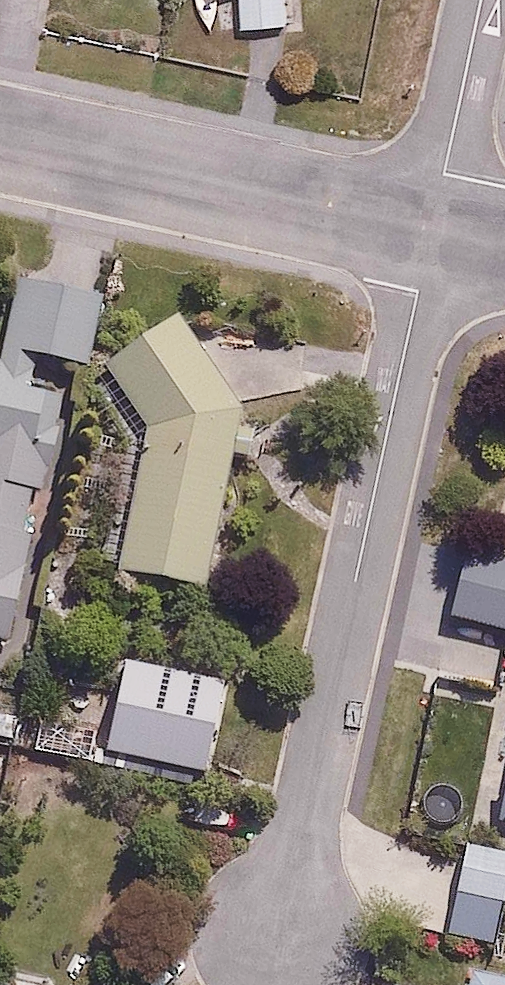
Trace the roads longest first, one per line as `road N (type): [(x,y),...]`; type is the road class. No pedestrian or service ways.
road 1 (residential): [(431,232),(279,940)]
road 2 (residential): [(431,232),(0,140)]
road 3 (residential): [(431,232),(482,0)]

